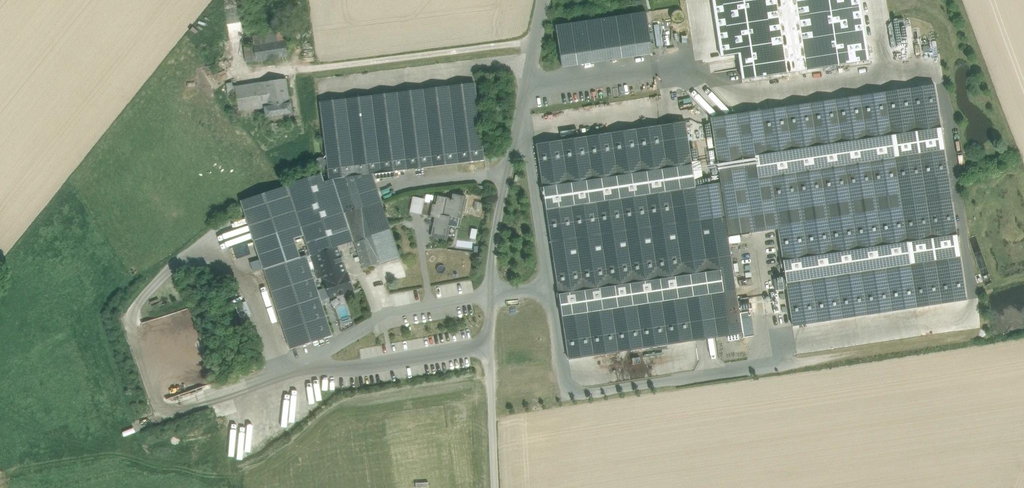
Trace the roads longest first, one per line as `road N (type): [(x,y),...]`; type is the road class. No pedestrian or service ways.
road 1 (unclassified): [(496,487),(492,250),(545,0)]

